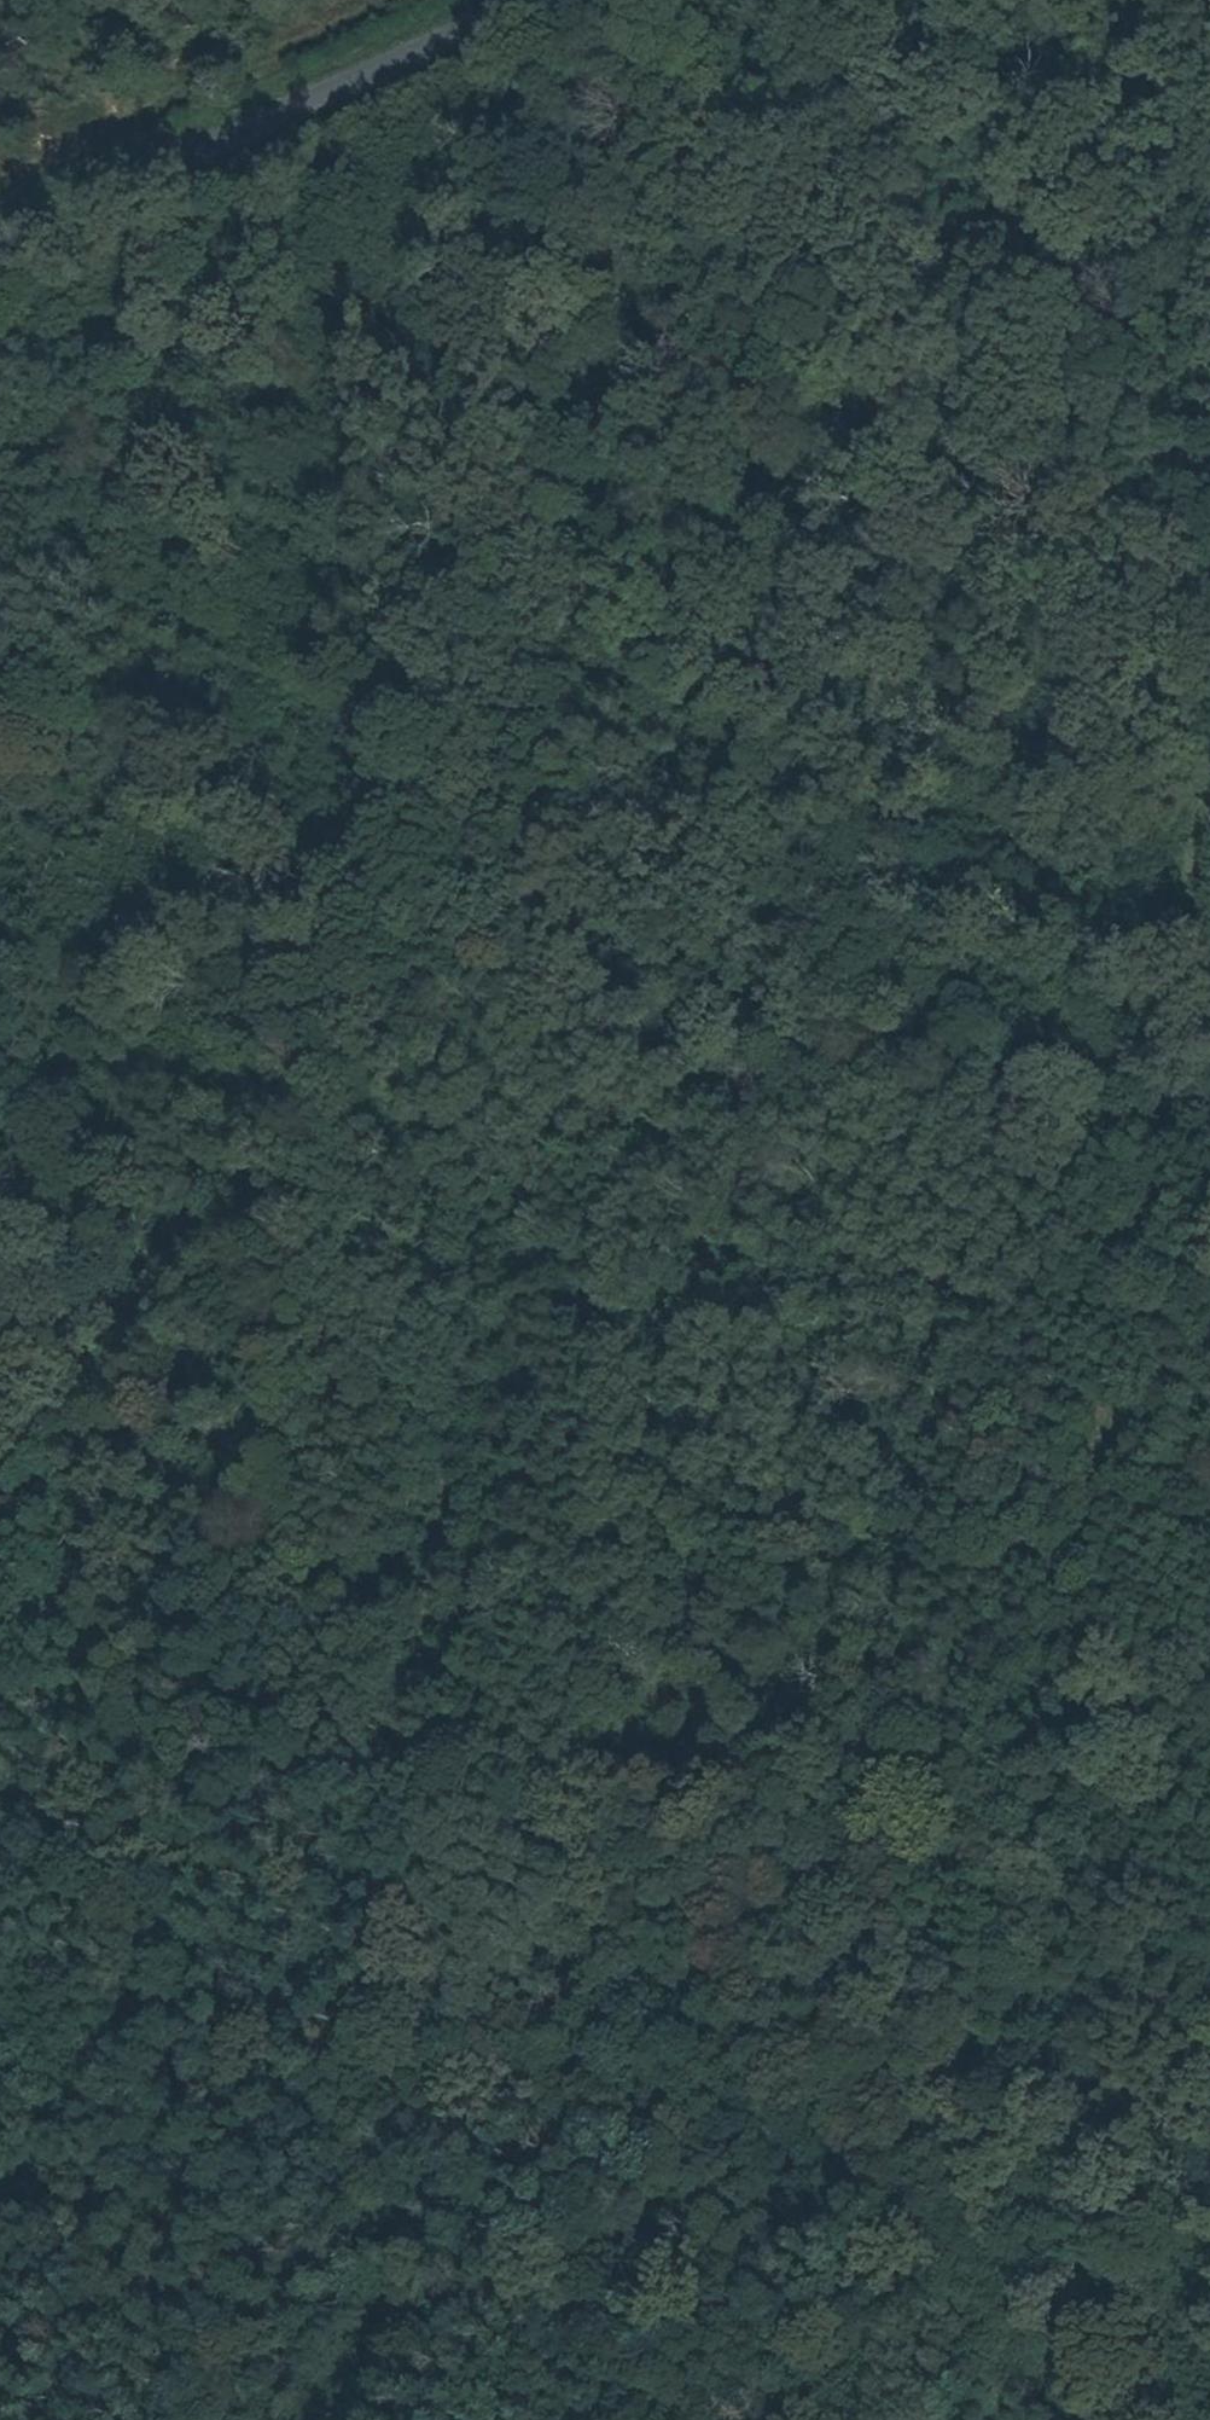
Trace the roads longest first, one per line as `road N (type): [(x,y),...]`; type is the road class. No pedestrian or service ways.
road 1 (unclassified): [(0,260),(607,0)]

